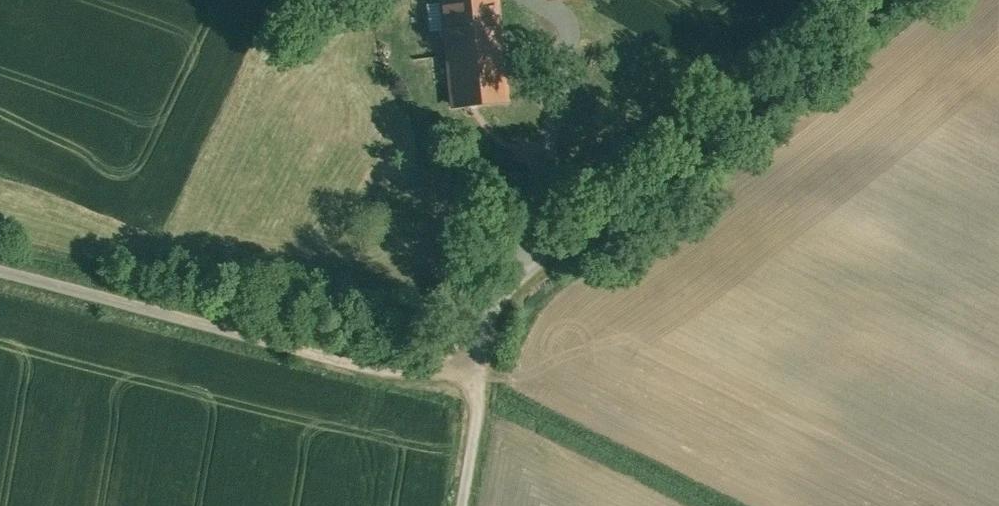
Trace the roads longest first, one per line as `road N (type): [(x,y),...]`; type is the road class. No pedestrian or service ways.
road 1 (unclassified): [(0,262),(390,359),(421,352),(475,311)]
road 2 (unclassified): [(852,0),(475,311)]
road 3 (unclassified): [(475,311),(477,393),(457,505)]

